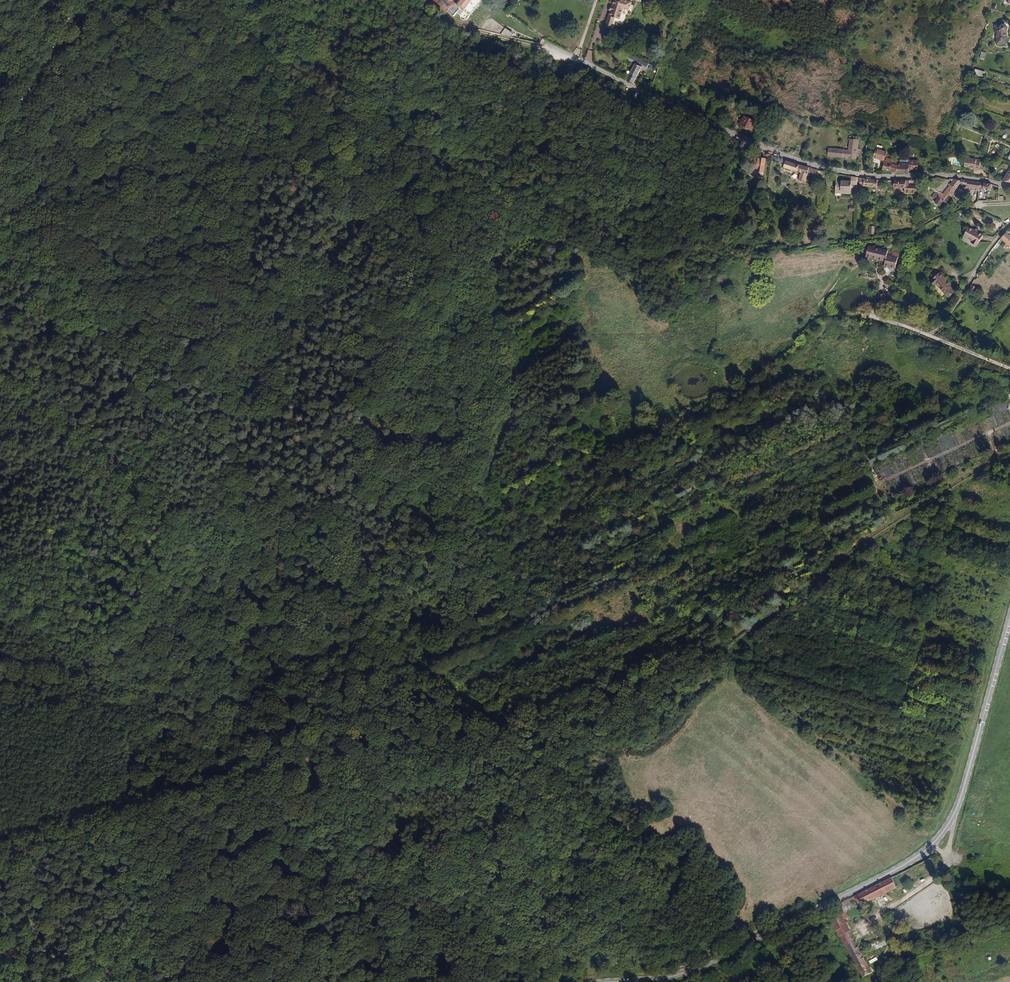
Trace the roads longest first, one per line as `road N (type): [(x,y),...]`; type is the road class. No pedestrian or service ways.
road 1 (secondary): [(613,981),(708,963),(931,846),(957,806),(1009,622)]
road 2 (unclassified): [(1009,186),(865,177),(793,159),(547,49)]
road 3 (track): [(81,0),(0,136)]
road 4 (track): [(547,49),(490,39),(427,0)]

